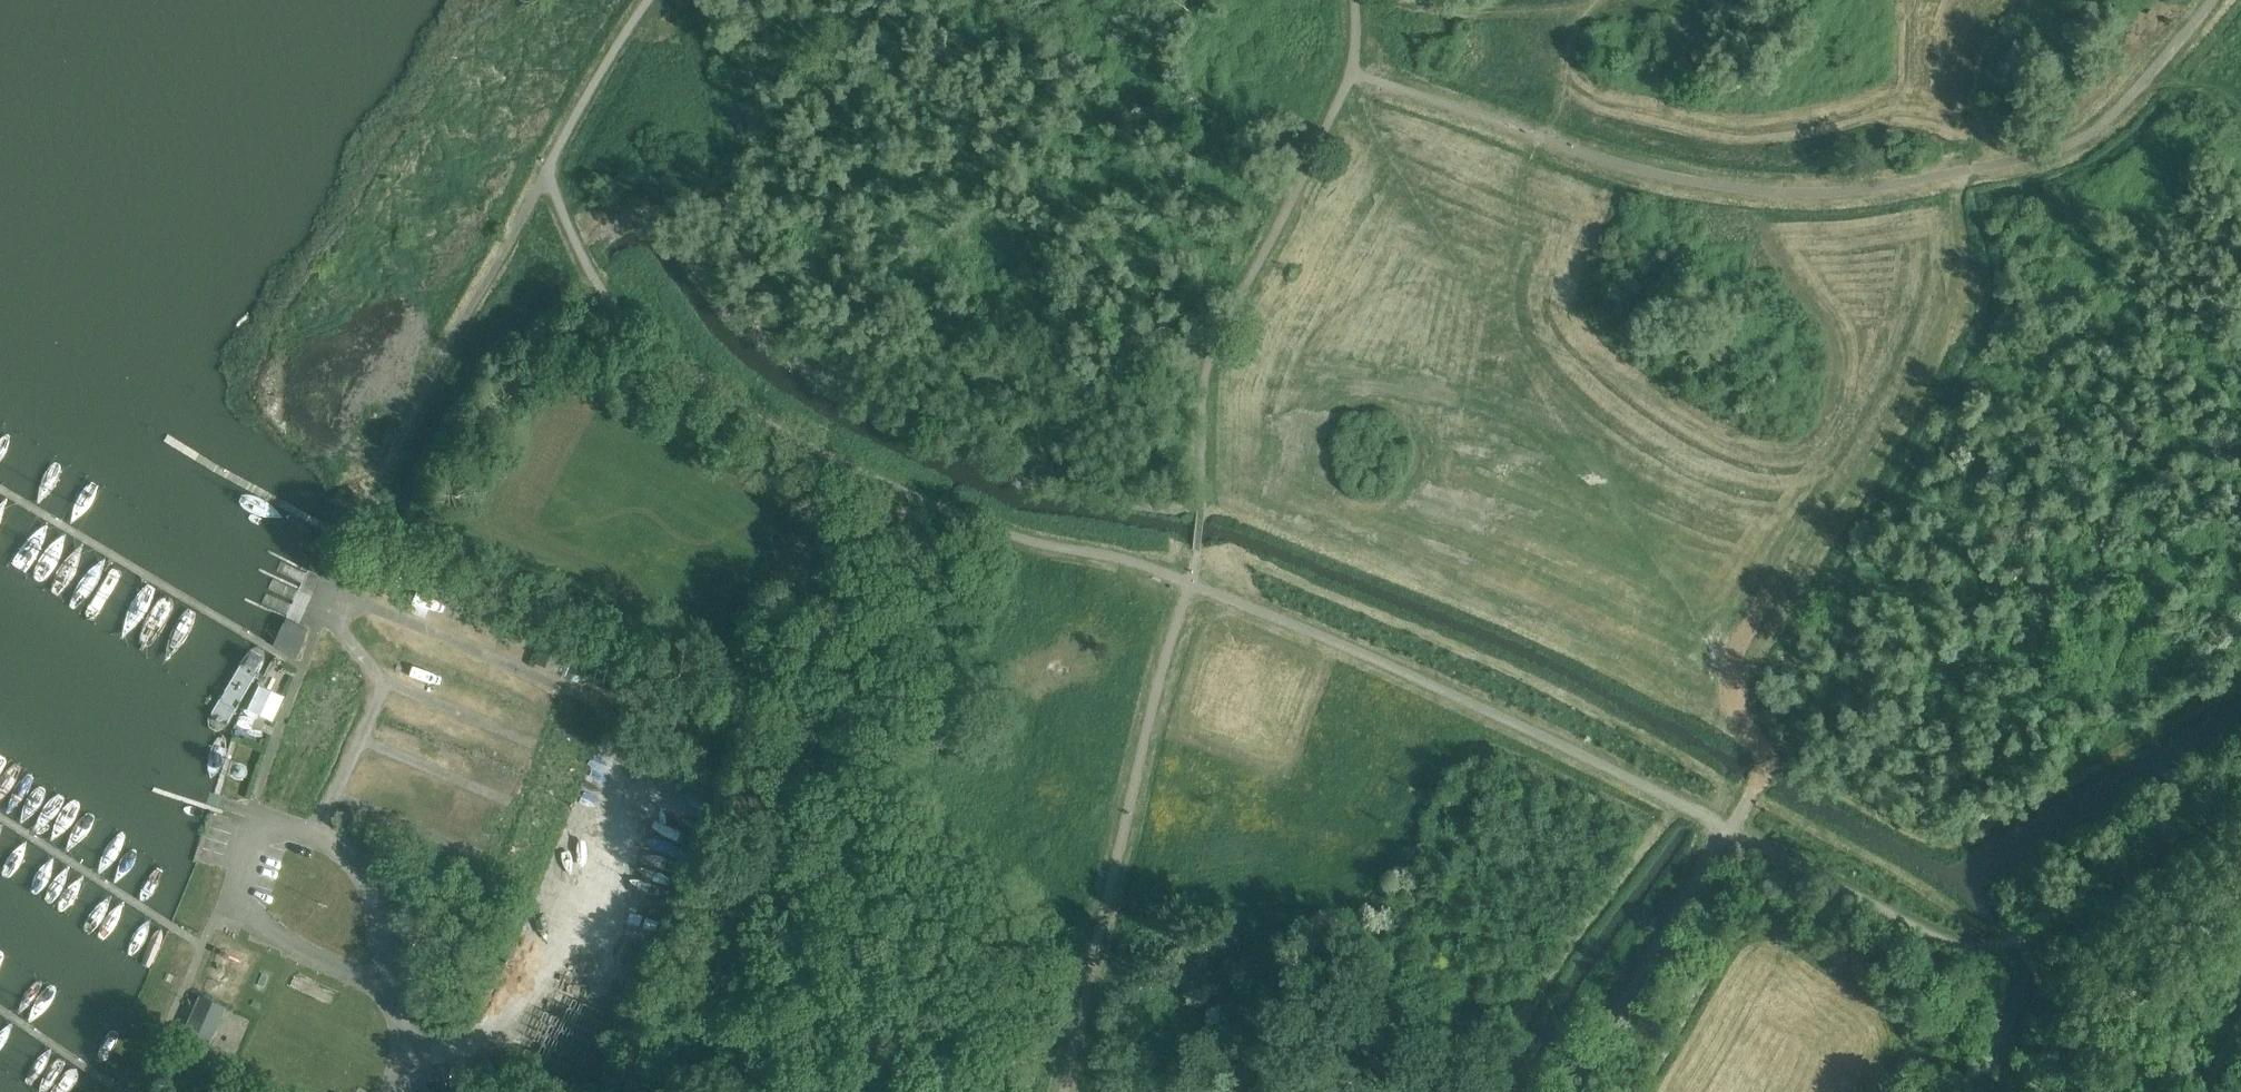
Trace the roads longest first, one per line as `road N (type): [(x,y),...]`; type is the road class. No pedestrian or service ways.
road 1 (track): [(404,625),(604,708),(638,626)]
road 2 (track): [(404,625),(319,834)]
road 3 (track): [(380,682),(540,748)]
road 4 (track): [(356,743),(515,805)]

